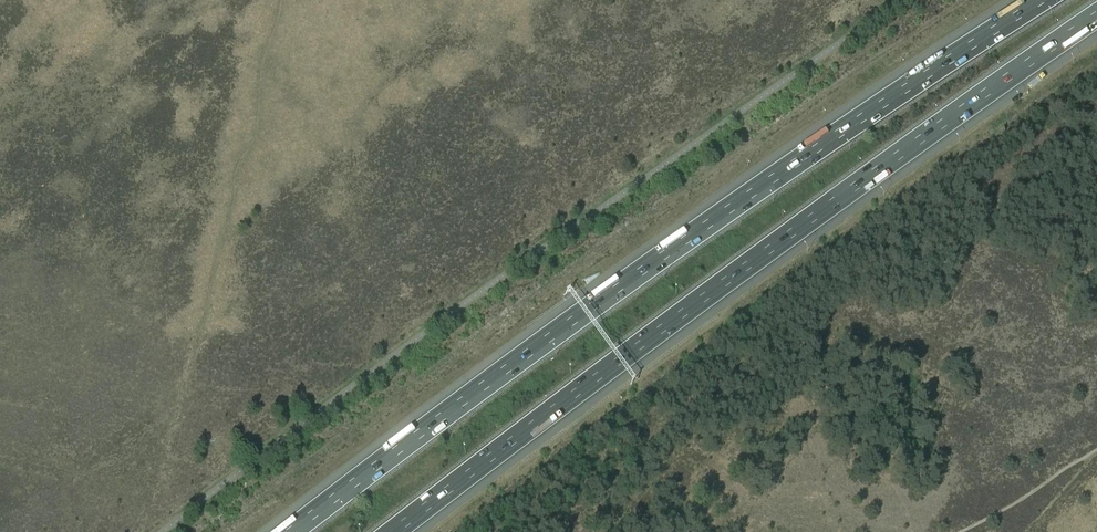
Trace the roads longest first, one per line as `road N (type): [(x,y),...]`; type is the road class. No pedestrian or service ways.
road 1 (motorway): [(1042,0),(589,309),(293,531)]
road 2 (motorway): [(393,531),(1096,16)]
road 3 (track): [(1096,448),(960,531)]

